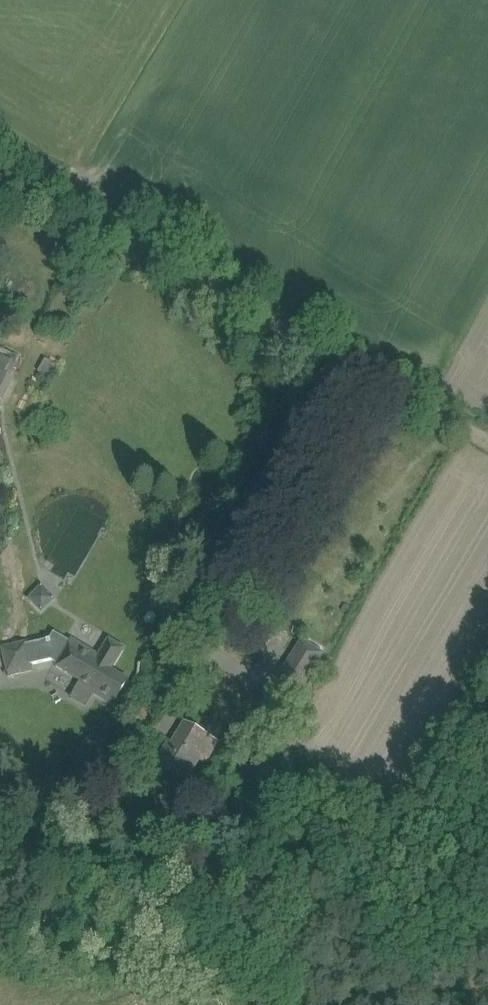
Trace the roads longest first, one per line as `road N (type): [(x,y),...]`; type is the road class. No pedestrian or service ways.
road 1 (unclassified): [(0,148),(208,283),(487,440)]
road 2 (track): [(189,701),(366,377)]

